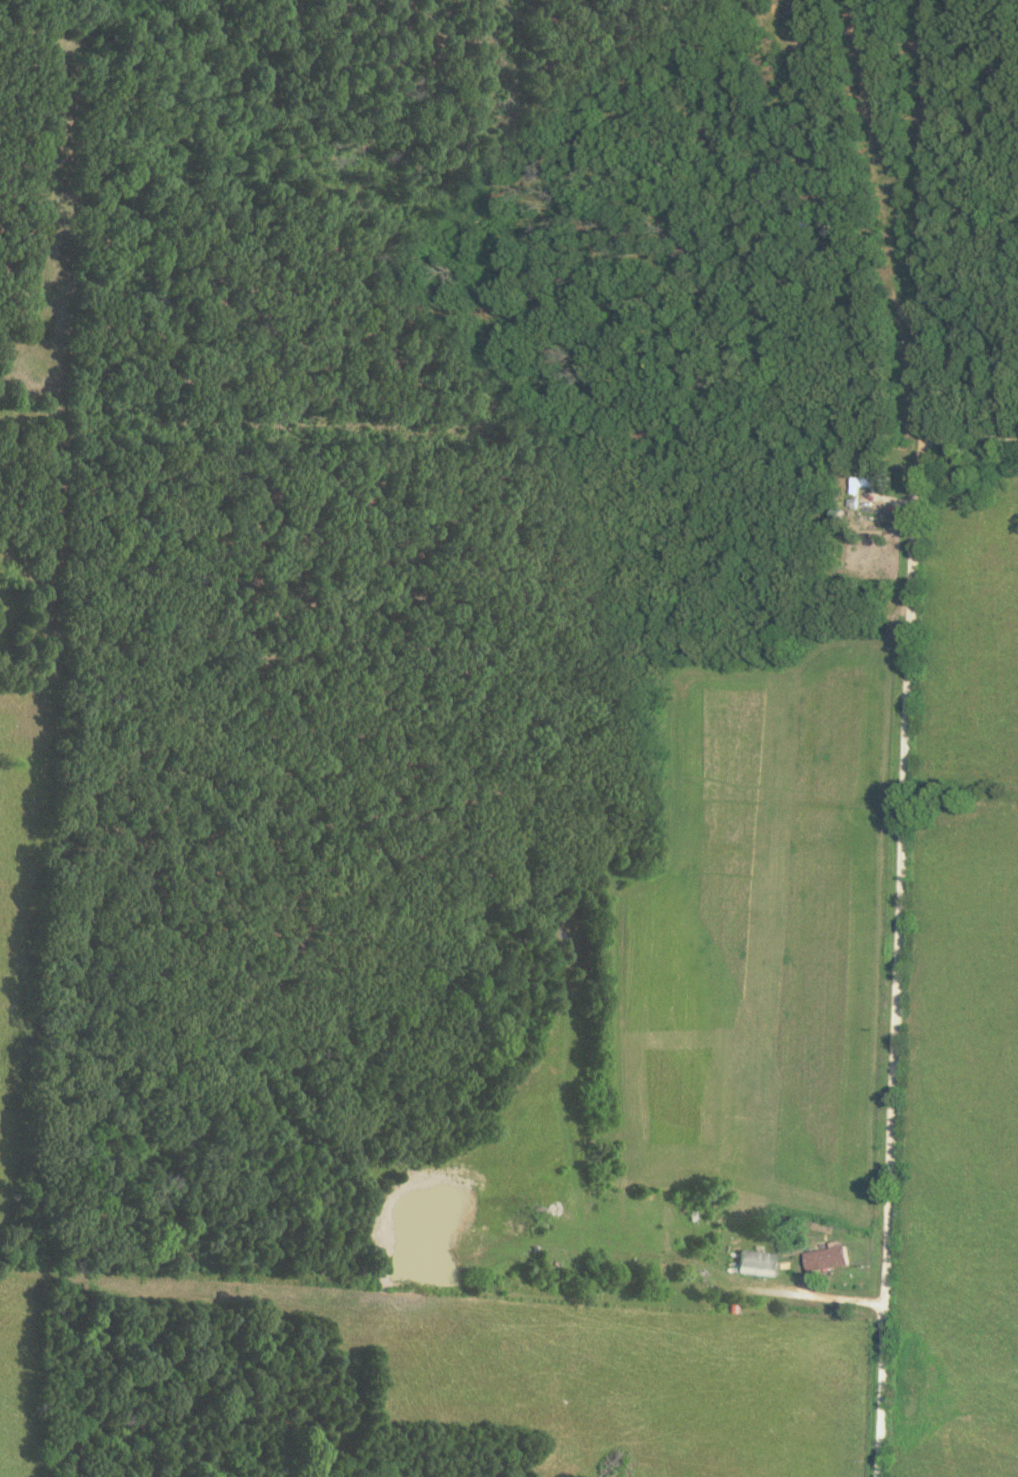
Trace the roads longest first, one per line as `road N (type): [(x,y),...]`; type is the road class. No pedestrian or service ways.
road 1 (residential): [(919,453),(881,1476)]
road 2 (residential): [(931,0),(919,453)]

